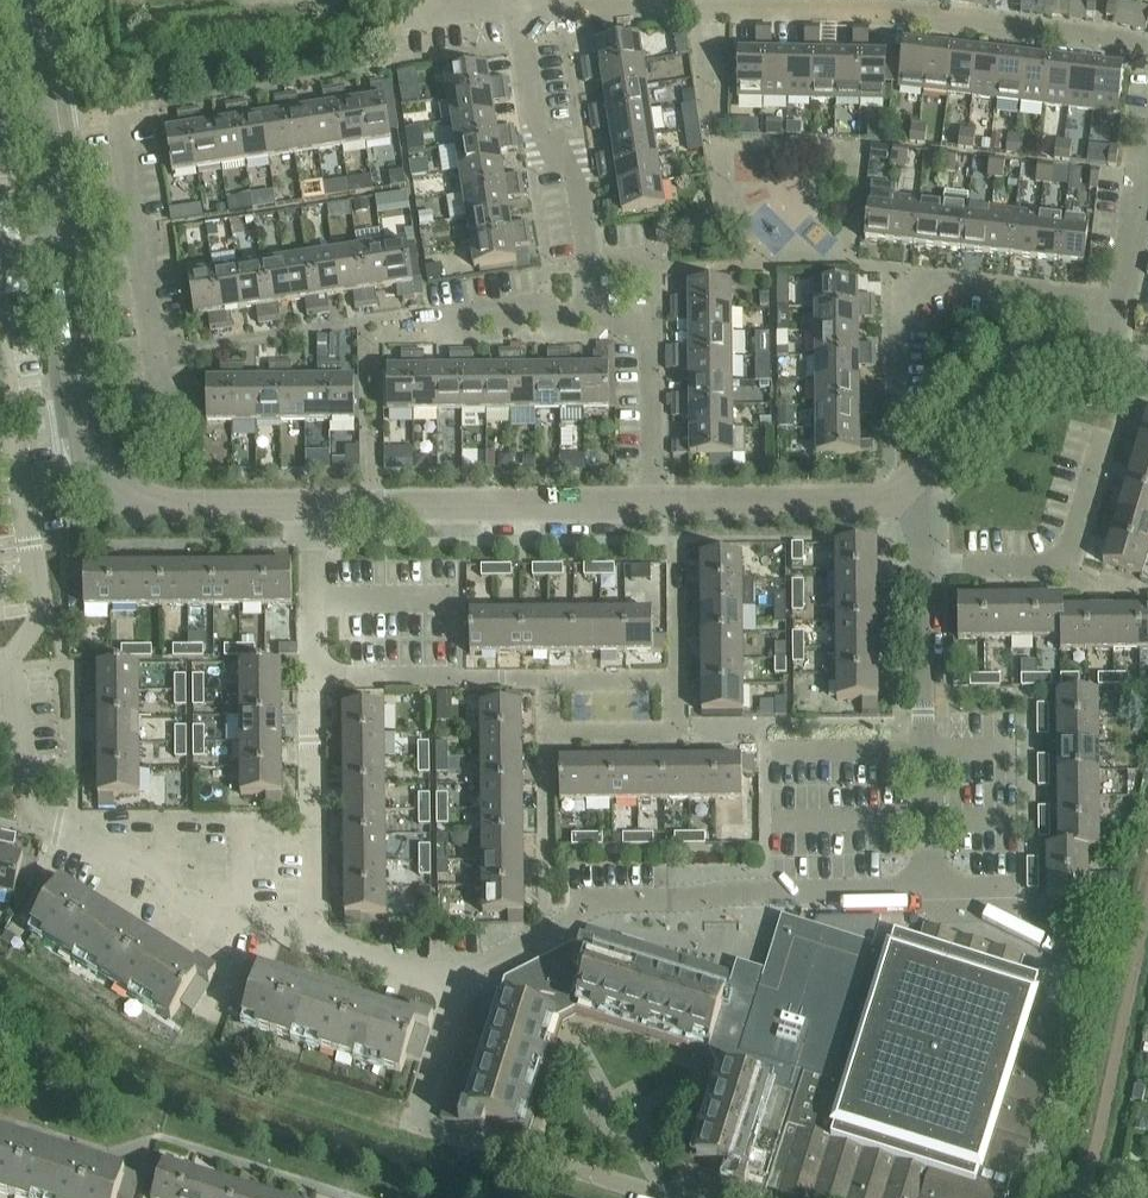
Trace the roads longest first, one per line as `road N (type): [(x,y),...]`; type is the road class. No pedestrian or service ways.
road 1 (residential): [(463,979),(599,903),(927,893),(921,569)]
road 2 (residential): [(314,949),(215,915),(37,828),(7,671),(40,615),(0,348)]
road 3 (residential): [(61,252),(94,454),(109,489),(142,508),(313,508)]
road 4 (residential): [(704,13),(976,26),(1147,56)]
road 5 (residential): [(657,1197),(421,1126),(463,979)]
road 6 (residential): [(313,508),(654,507)]
road 7 (residential): [(605,325),(569,171),(533,112),(515,9)]
road 8 (residential): [(897,406),(897,306),(919,281),(1115,301)]
road 9 (residential): [(921,569),(1063,571),(1103,433)]
road 10 (residential): [(314,949),(313,684)]
road 11 (residential): [(899,491),(1031,366),(1106,365)]
road 12 (residential): [(22,0),(61,252)]
road 13 (residential): [(654,507),(882,505),(899,491)]
road 14 (residential): [(313,684),(545,681)]
road 15 (residential): [(654,507),(653,332),(605,325)]
road 16 (residential): [(515,9),(704,13)]
road 17 (residential): [(671,681),(670,736),(545,738)]
road 18 (residential): [(313,684),(313,508)]
road 19 (residential): [(448,324),(605,325)]
road 20 (residential): [(463,979),(314,949)]
road 21 (residential): [(1115,301),(1147,165)]
road 22 (residential): [(671,681),(675,547)]
road 23 (residential): [(713,143),(704,13)]
road 24 (residential): [(545,681),(671,681)]

